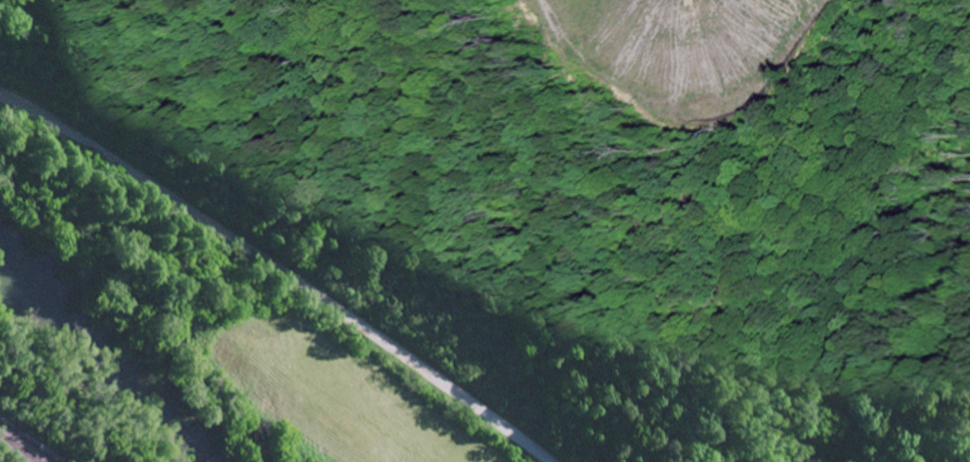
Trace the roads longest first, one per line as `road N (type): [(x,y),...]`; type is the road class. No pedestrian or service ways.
road 1 (residential): [(553,461),(266,257),(0,94)]

